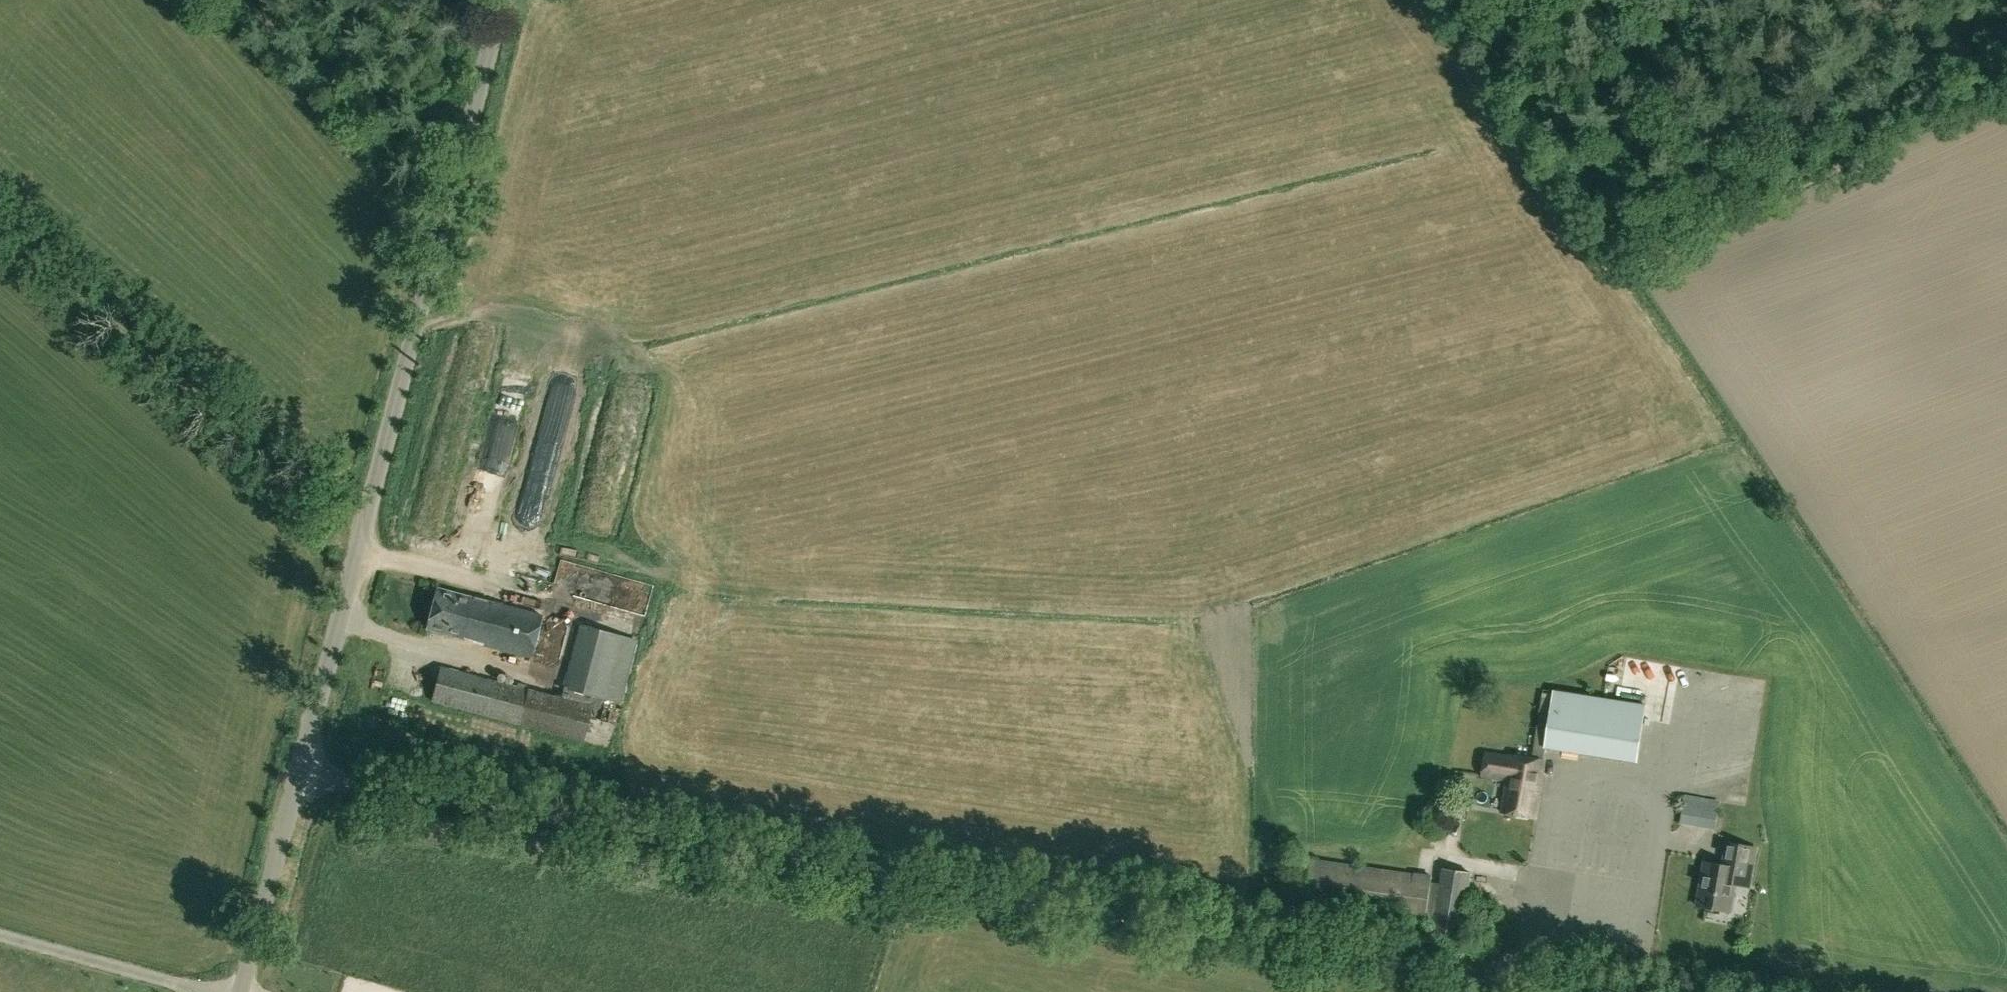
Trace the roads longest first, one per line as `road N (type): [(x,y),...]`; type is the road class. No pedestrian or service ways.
road 1 (unclassified): [(238,991),(502,0)]

